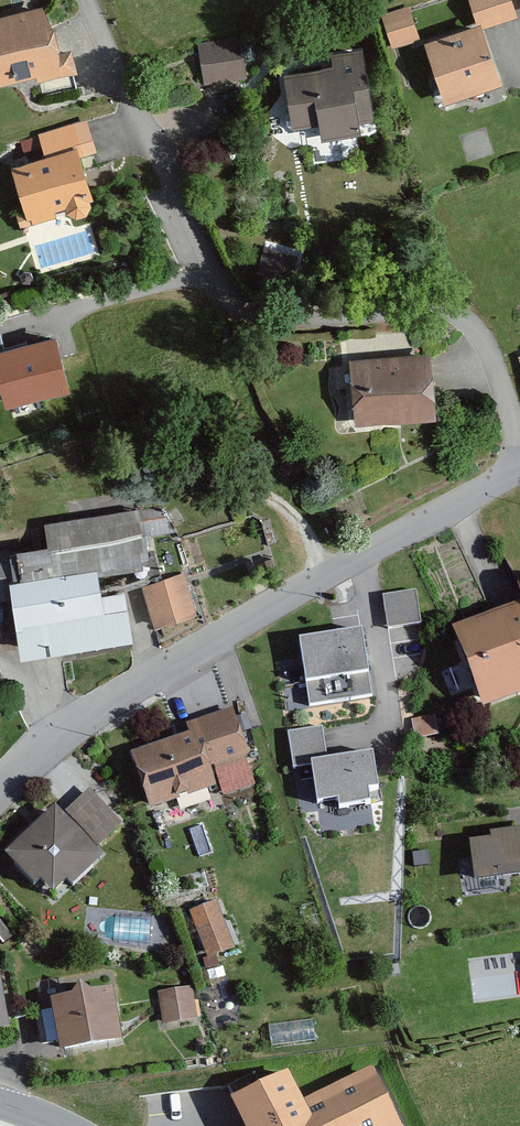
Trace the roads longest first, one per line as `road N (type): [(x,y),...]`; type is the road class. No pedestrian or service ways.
road 1 (residential): [(519,454),(479,329),(465,317),(404,305),(285,319),(263,316),(221,287),(84,0)]
road 2 (unclassified): [(519,469),(119,697),(33,755),(0,789)]

